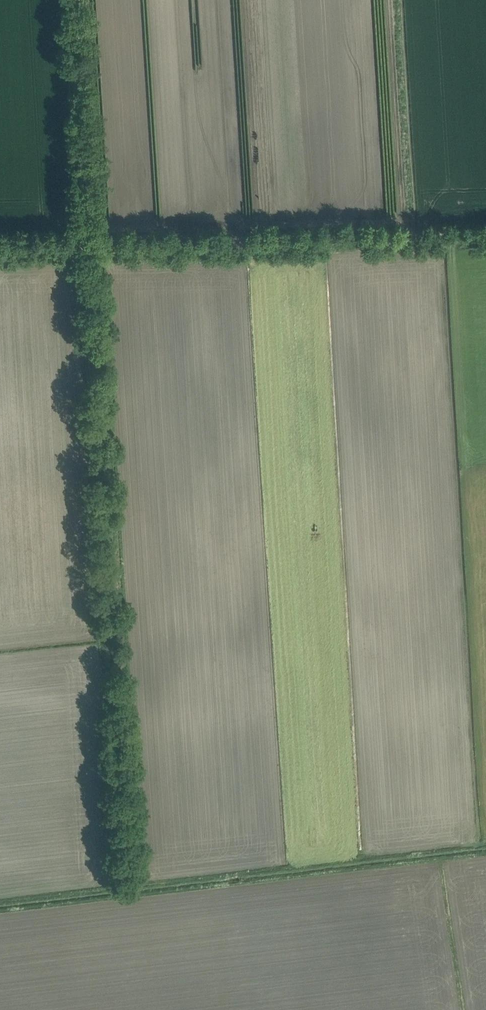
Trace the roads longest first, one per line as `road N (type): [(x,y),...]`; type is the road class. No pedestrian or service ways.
road 1 (unclassified): [(0,248),(485,237)]

